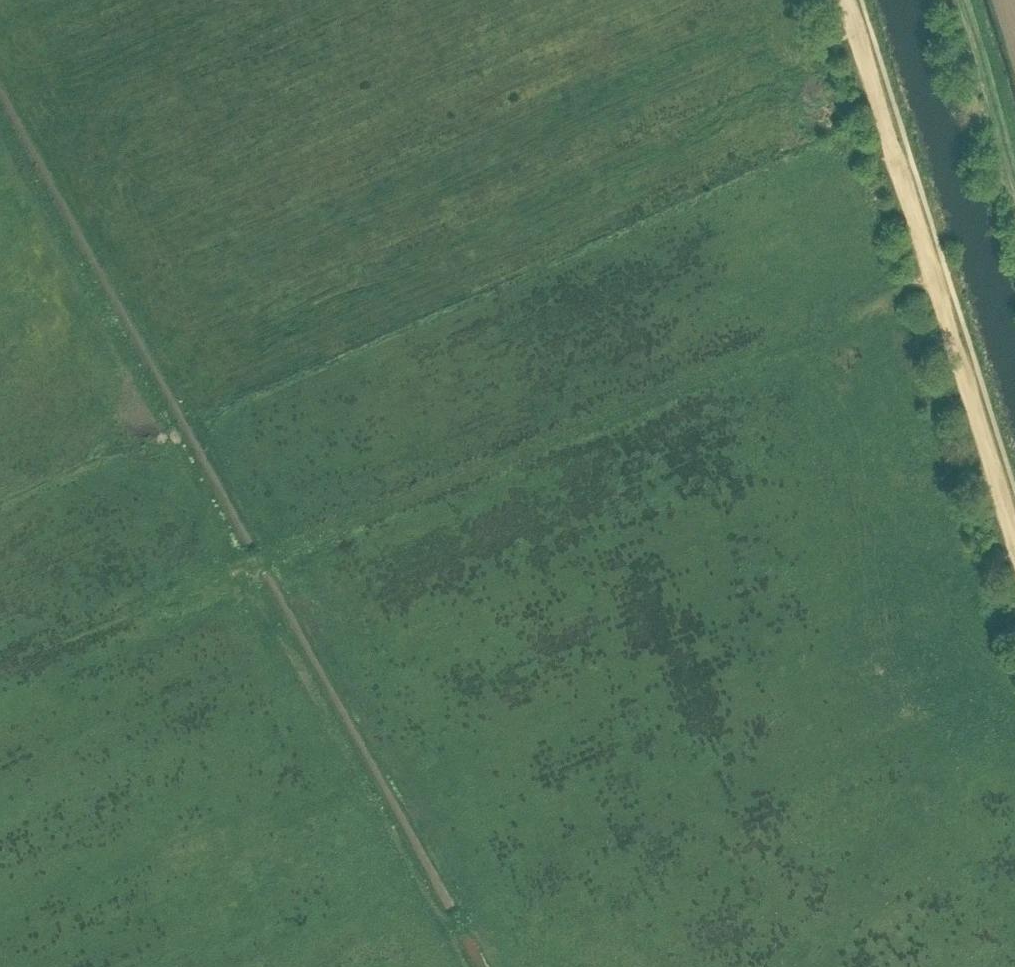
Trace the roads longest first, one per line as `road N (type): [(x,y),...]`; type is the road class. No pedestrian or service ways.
road 1 (track): [(845,0),(1014,548)]
road 2 (track): [(952,0),(1014,199)]

